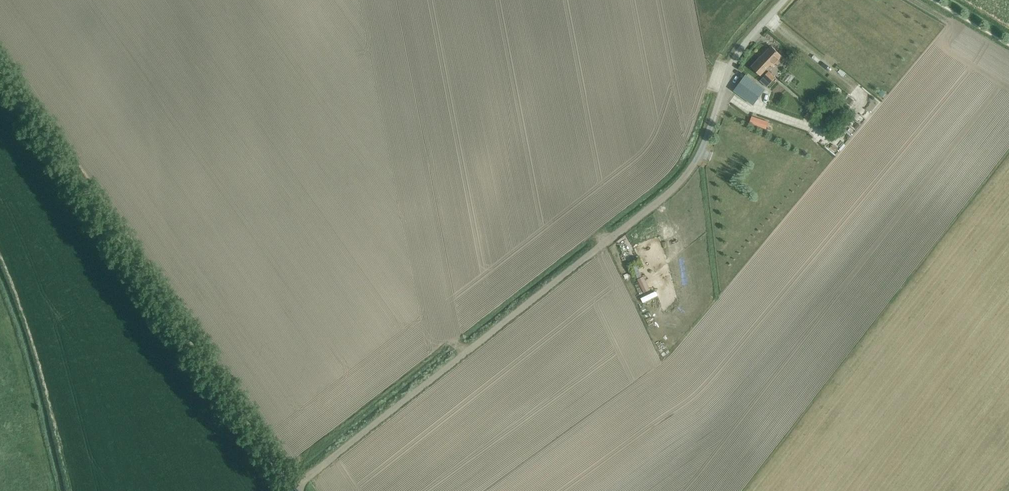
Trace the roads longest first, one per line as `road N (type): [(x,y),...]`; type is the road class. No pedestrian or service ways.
road 1 (track): [(0,69),(295,488)]
road 2 (track): [(295,488),(682,182)]
road 3 (unclassified): [(682,182),(737,54),(783,0)]

